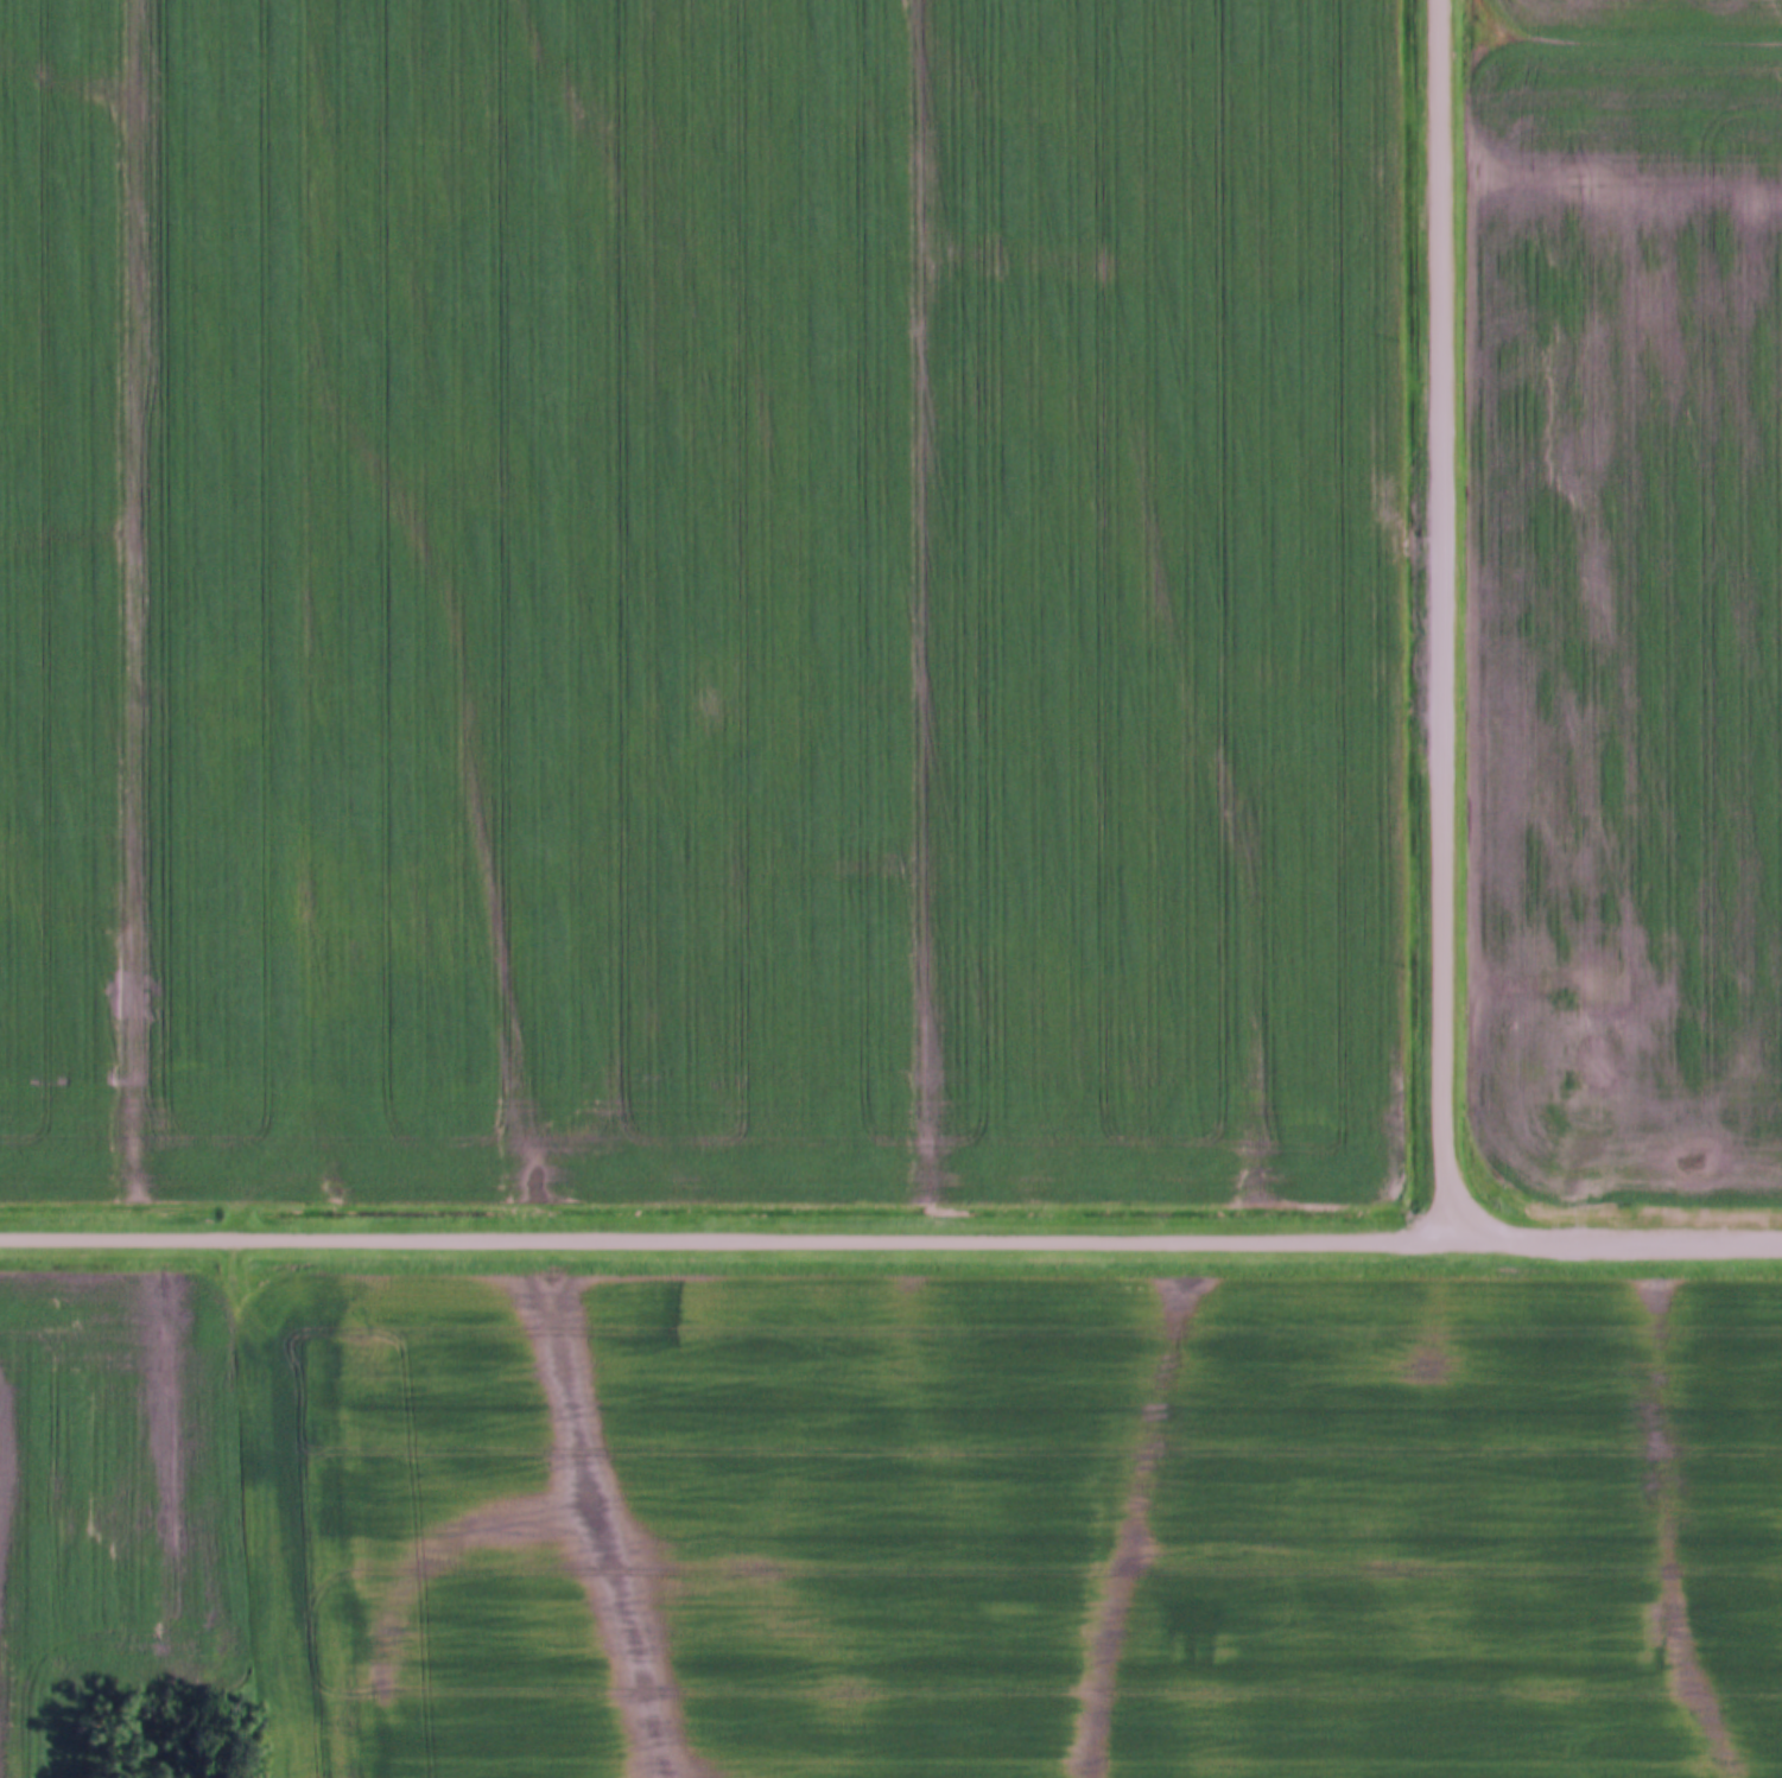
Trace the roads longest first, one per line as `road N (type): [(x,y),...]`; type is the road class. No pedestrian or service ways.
road 1 (tertiary): [(1781,1250),(1528,1249),(1470,1212),(1451,1171),(1445,0)]
road 2 (track): [(1445,39),(1781,43)]

